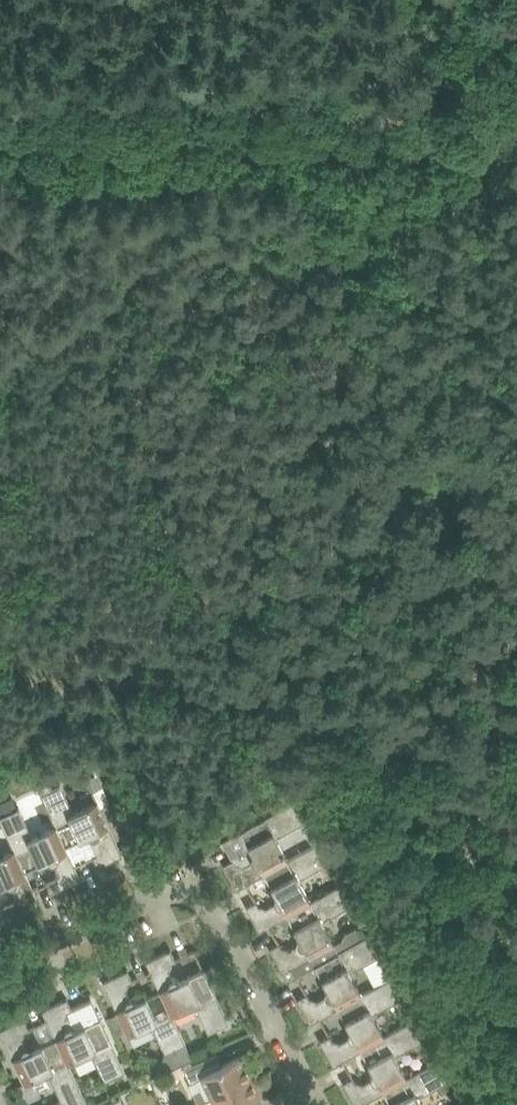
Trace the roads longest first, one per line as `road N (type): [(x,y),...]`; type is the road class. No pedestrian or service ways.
road 1 (residential): [(317,1104),(176,866),(157,866),(0,937)]

